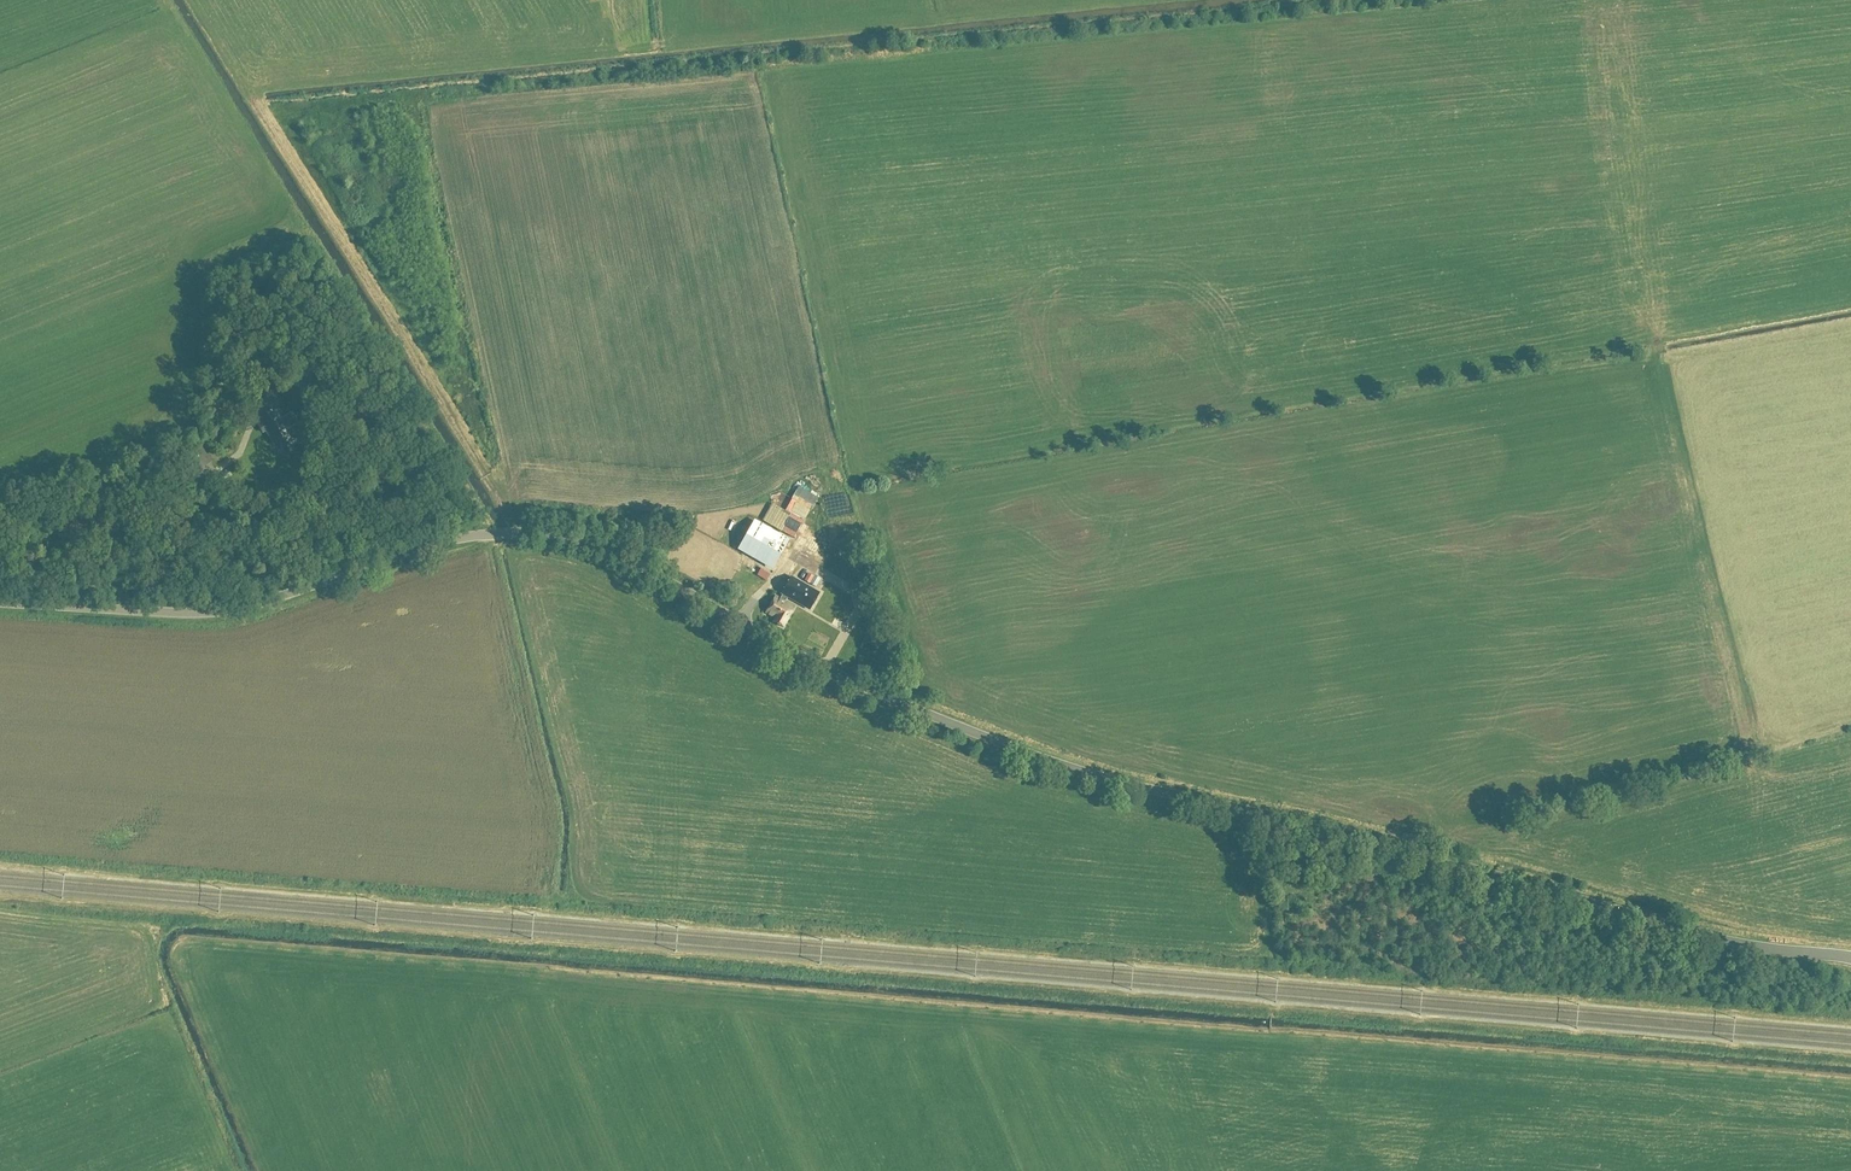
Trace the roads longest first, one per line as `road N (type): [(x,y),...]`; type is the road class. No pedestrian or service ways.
road 1 (unclassified): [(1850,956),(1711,938),(1348,831),(1094,775),(820,667),(649,570),(562,537),(499,533),(440,542),(216,612),(0,602)]

